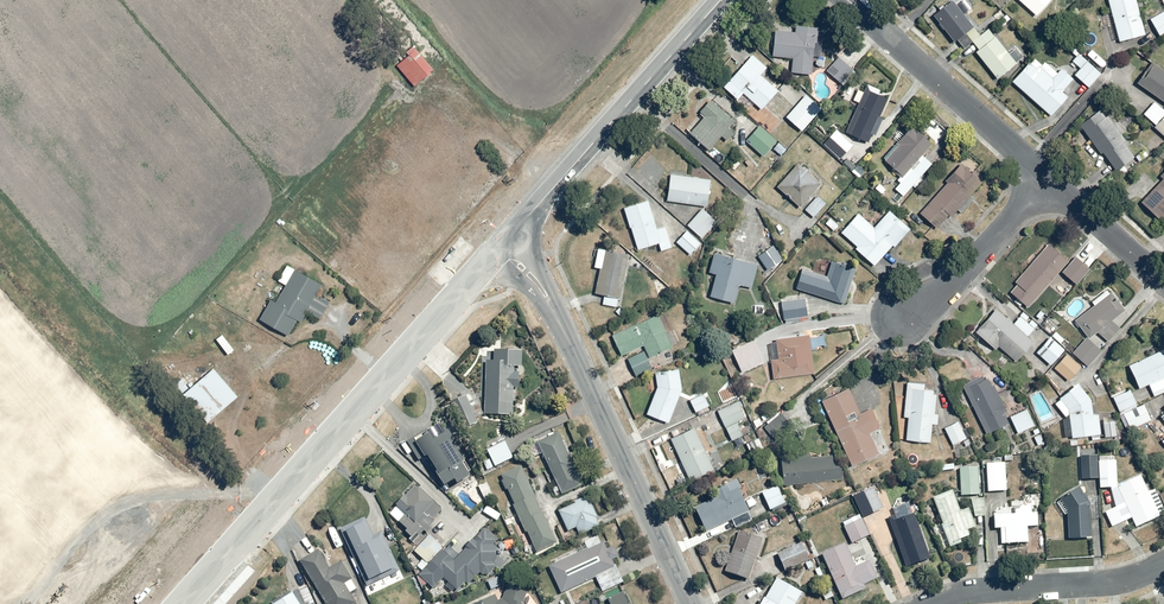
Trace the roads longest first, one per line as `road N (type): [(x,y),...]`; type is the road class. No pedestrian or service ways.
road 1 (secondary): [(499,248),(183,603)]
road 2 (tertiary): [(499,248),(552,306),(695,603)]
road 3 (secondary): [(721,0),(499,248)]
road 4 (residential): [(846,0),(1046,180)]
road 5 (residential): [(1163,564),(1133,578),(994,589),(931,603)]
road 6 (residential): [(901,313),(972,261),(1046,180)]
road 7 (residential): [(1046,180),(1163,281)]

